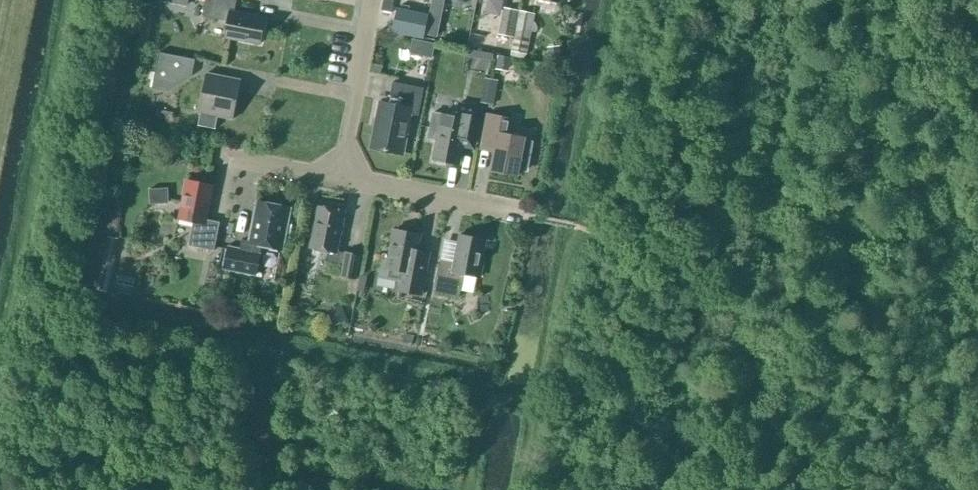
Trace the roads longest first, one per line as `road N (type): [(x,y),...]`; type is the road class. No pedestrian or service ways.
road 1 (residential): [(339,179),(376,0)]
road 2 (residential): [(518,215),(339,179)]

